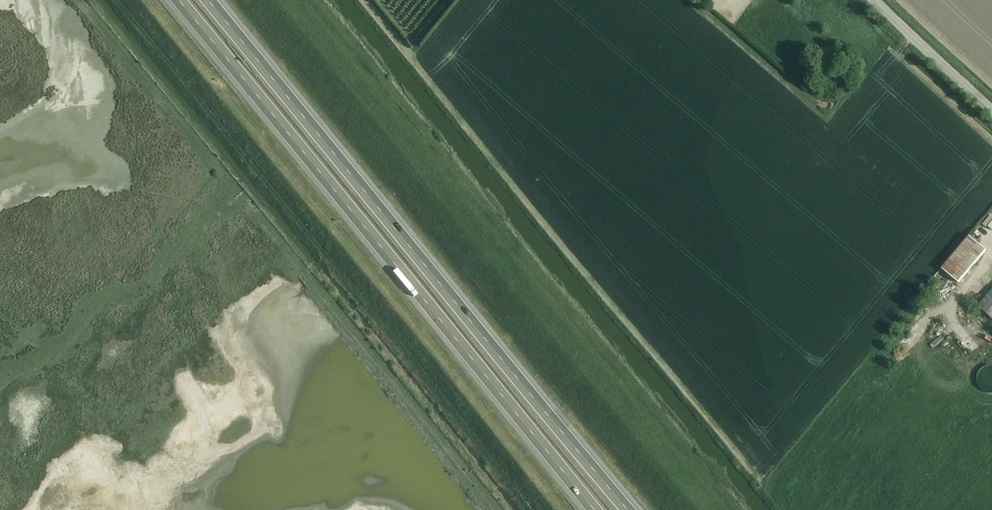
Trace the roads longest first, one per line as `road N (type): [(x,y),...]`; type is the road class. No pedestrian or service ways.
road 1 (trunk): [(628,509),(211,0)]
road 2 (trunk): [(173,0),(590,509)]
road 3 (unclassified): [(991,109),(875,0)]

